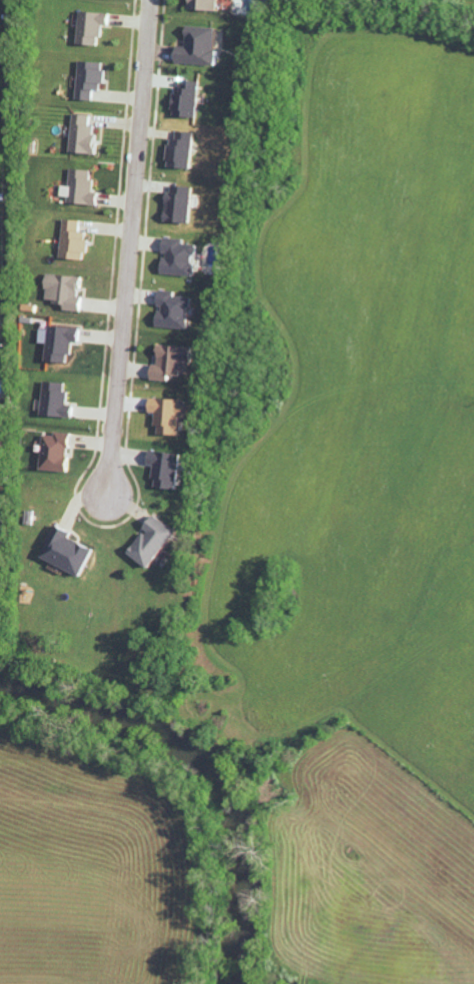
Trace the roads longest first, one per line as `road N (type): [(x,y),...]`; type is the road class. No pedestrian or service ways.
road 1 (residential): [(106,491),(149,0)]

